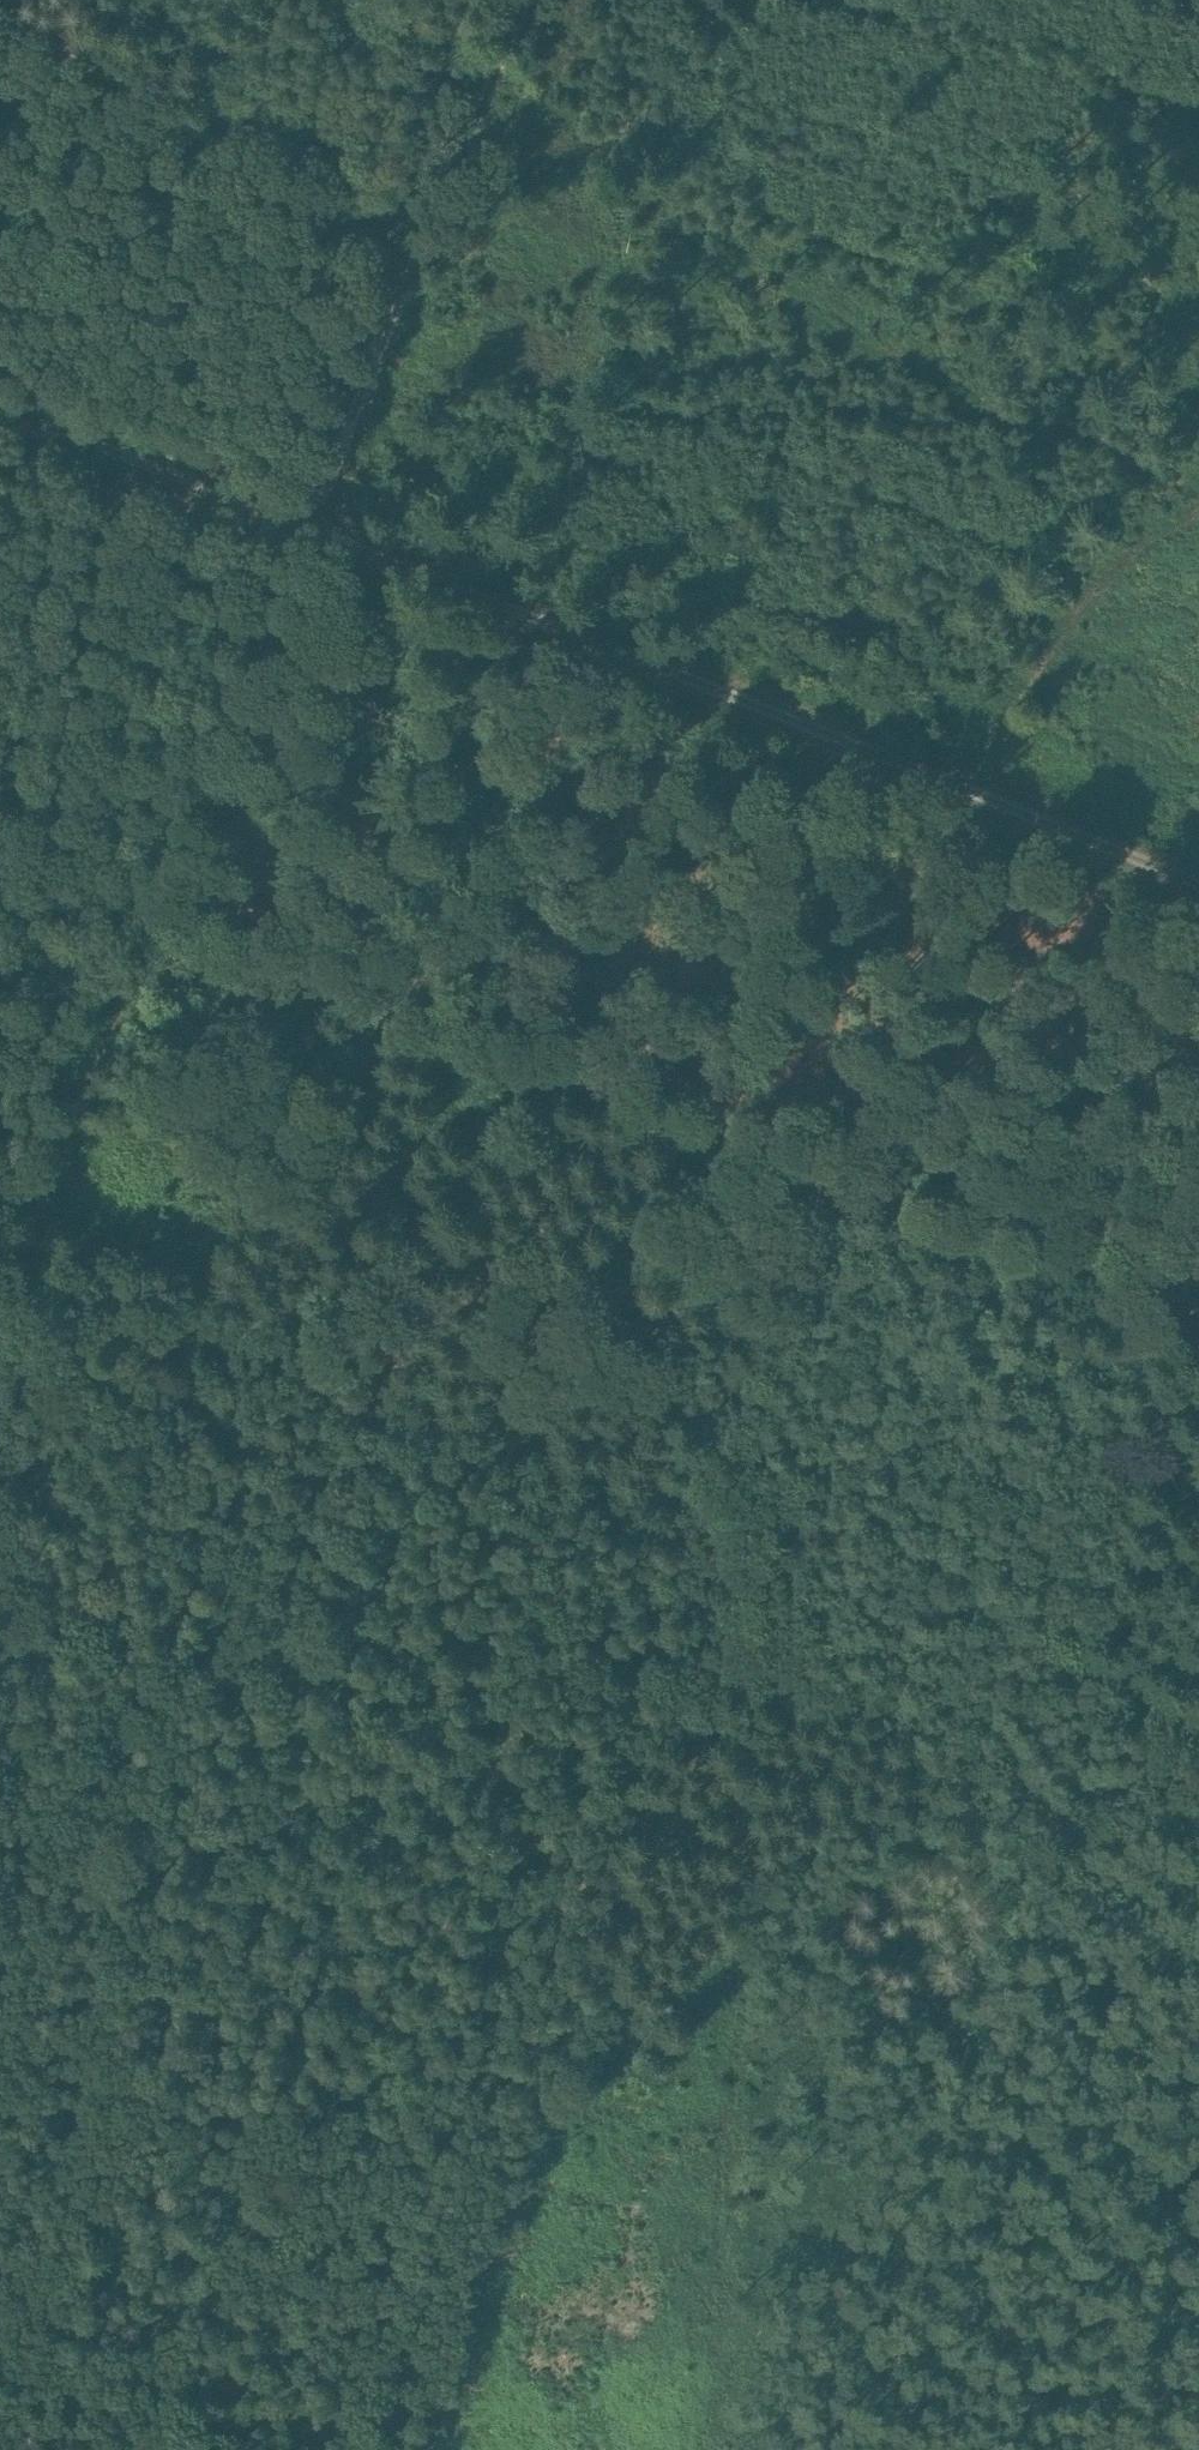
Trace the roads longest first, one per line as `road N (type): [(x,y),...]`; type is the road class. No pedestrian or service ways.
road 1 (track): [(302,531),(1198,886)]
road 2 (track): [(0,1303),(302,531)]
road 3 (track): [(302,531),(396,326),(524,0)]
road 4 (track): [(0,412),(302,531)]

